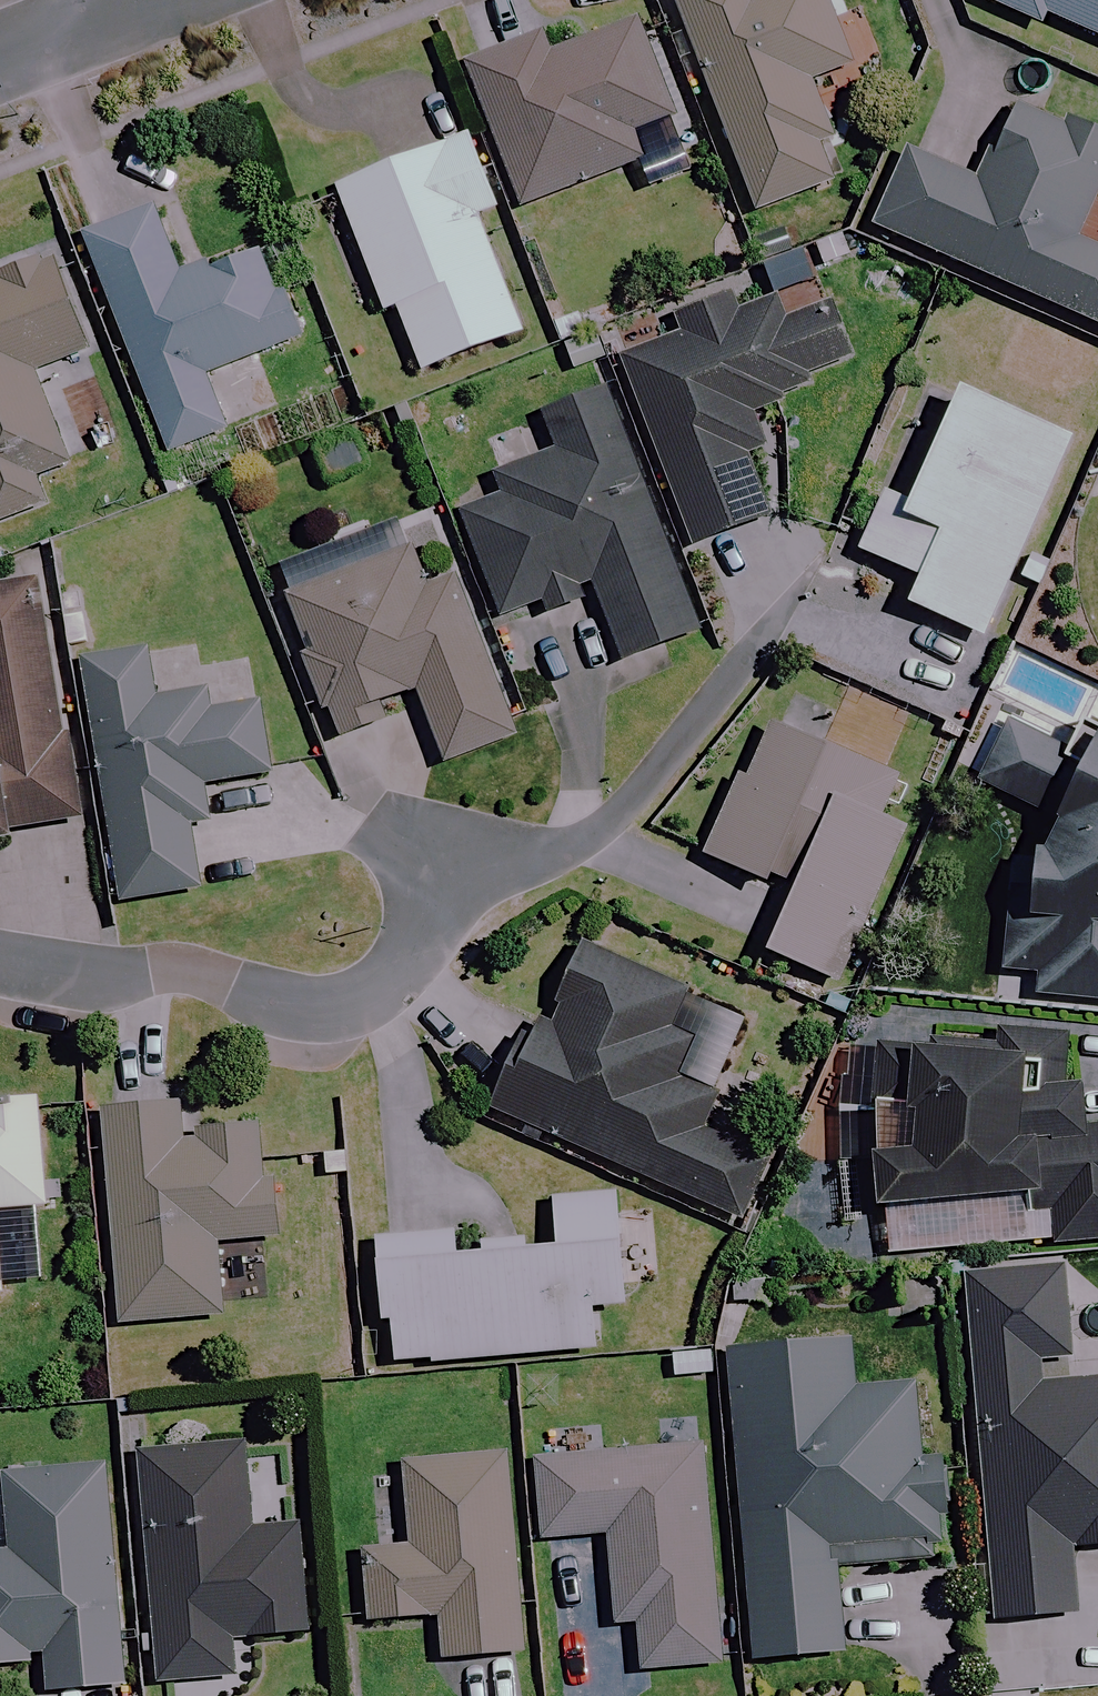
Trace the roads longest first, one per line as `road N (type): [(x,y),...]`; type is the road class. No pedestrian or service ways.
road 1 (residential): [(0,964),(183,973),(333,1005),(396,961),(433,906),(432,883)]
road 2 (residential): [(432,883),(586,839),(623,813),(806,579)]

